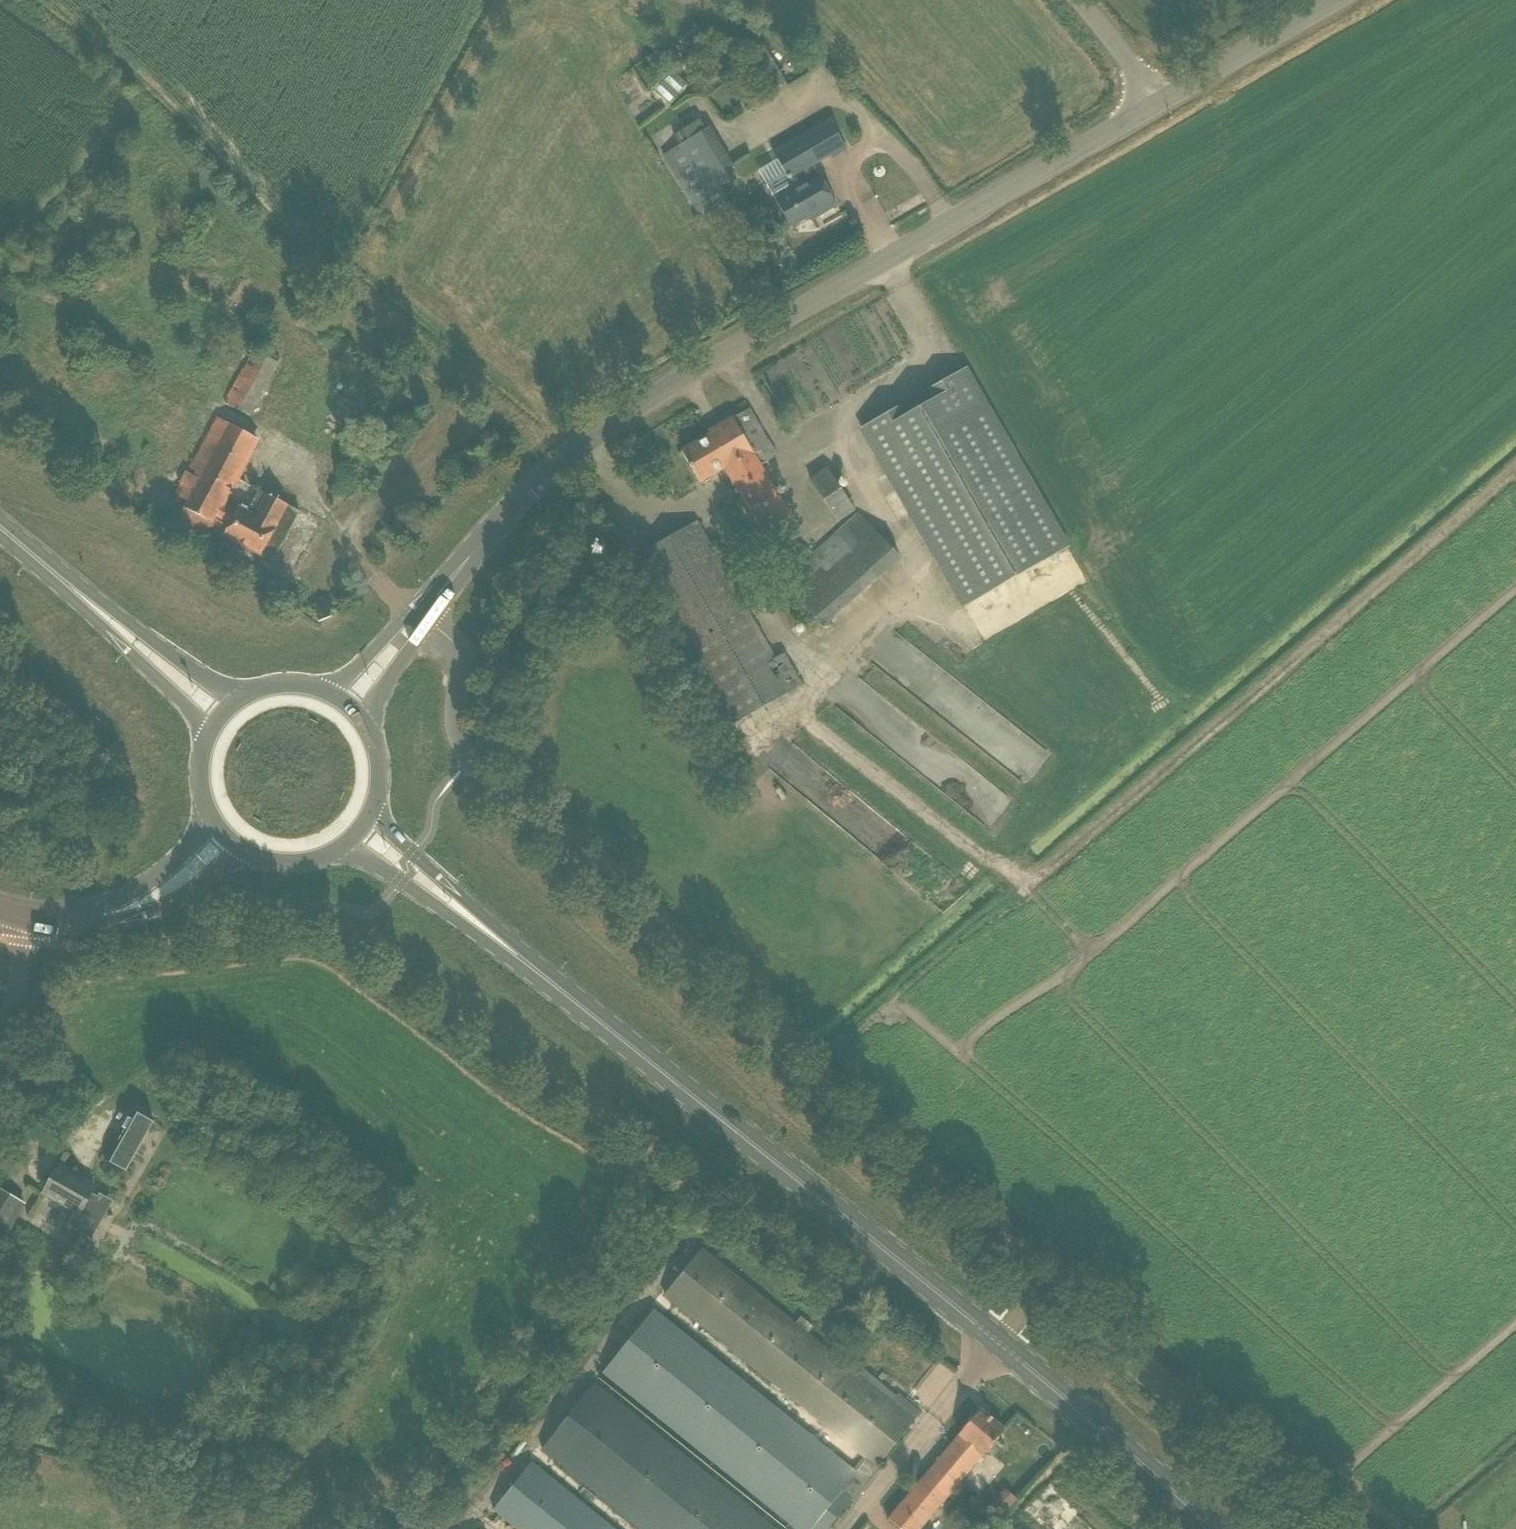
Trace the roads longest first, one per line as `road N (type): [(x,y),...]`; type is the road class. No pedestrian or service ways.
road 1 (unclassified): [(1043,1294),(468,763),(453,707),(458,648),(419,616)]
road 2 (track): [(1515,460),(1021,885),(795,713)]
road 3 (tertiary): [(419,616),(517,504),(630,411),(1158,105)]
road 4 (primary): [(995,1337),(471,918)]
road 5 (unclassified): [(1326,1528),(1043,1294)]
road 6 (primary): [(1215,1528),(995,1337)]
road 7 (tertiary): [(1158,105),(1338,0)]
road 8 (tertiary): [(85,918),(137,915),(169,904),(241,845)]
road 9 (tertiary): [(214,817),(162,871),(85,918)]
road 10 (primary): [(0,526),(119,628)]
road 11 (primary): [(343,844),(471,918)]
road 12 (primary): [(471,918),(452,888),(371,812)]
road 13 (primary): [(119,628),(132,656),(210,732)]
road 14 (primary): [(236,701),(152,640),(119,628)]
road 15 (unclassified): [(0,1049),(35,917)]
road 16 (unclassified): [(1158,105),(1072,0)]

